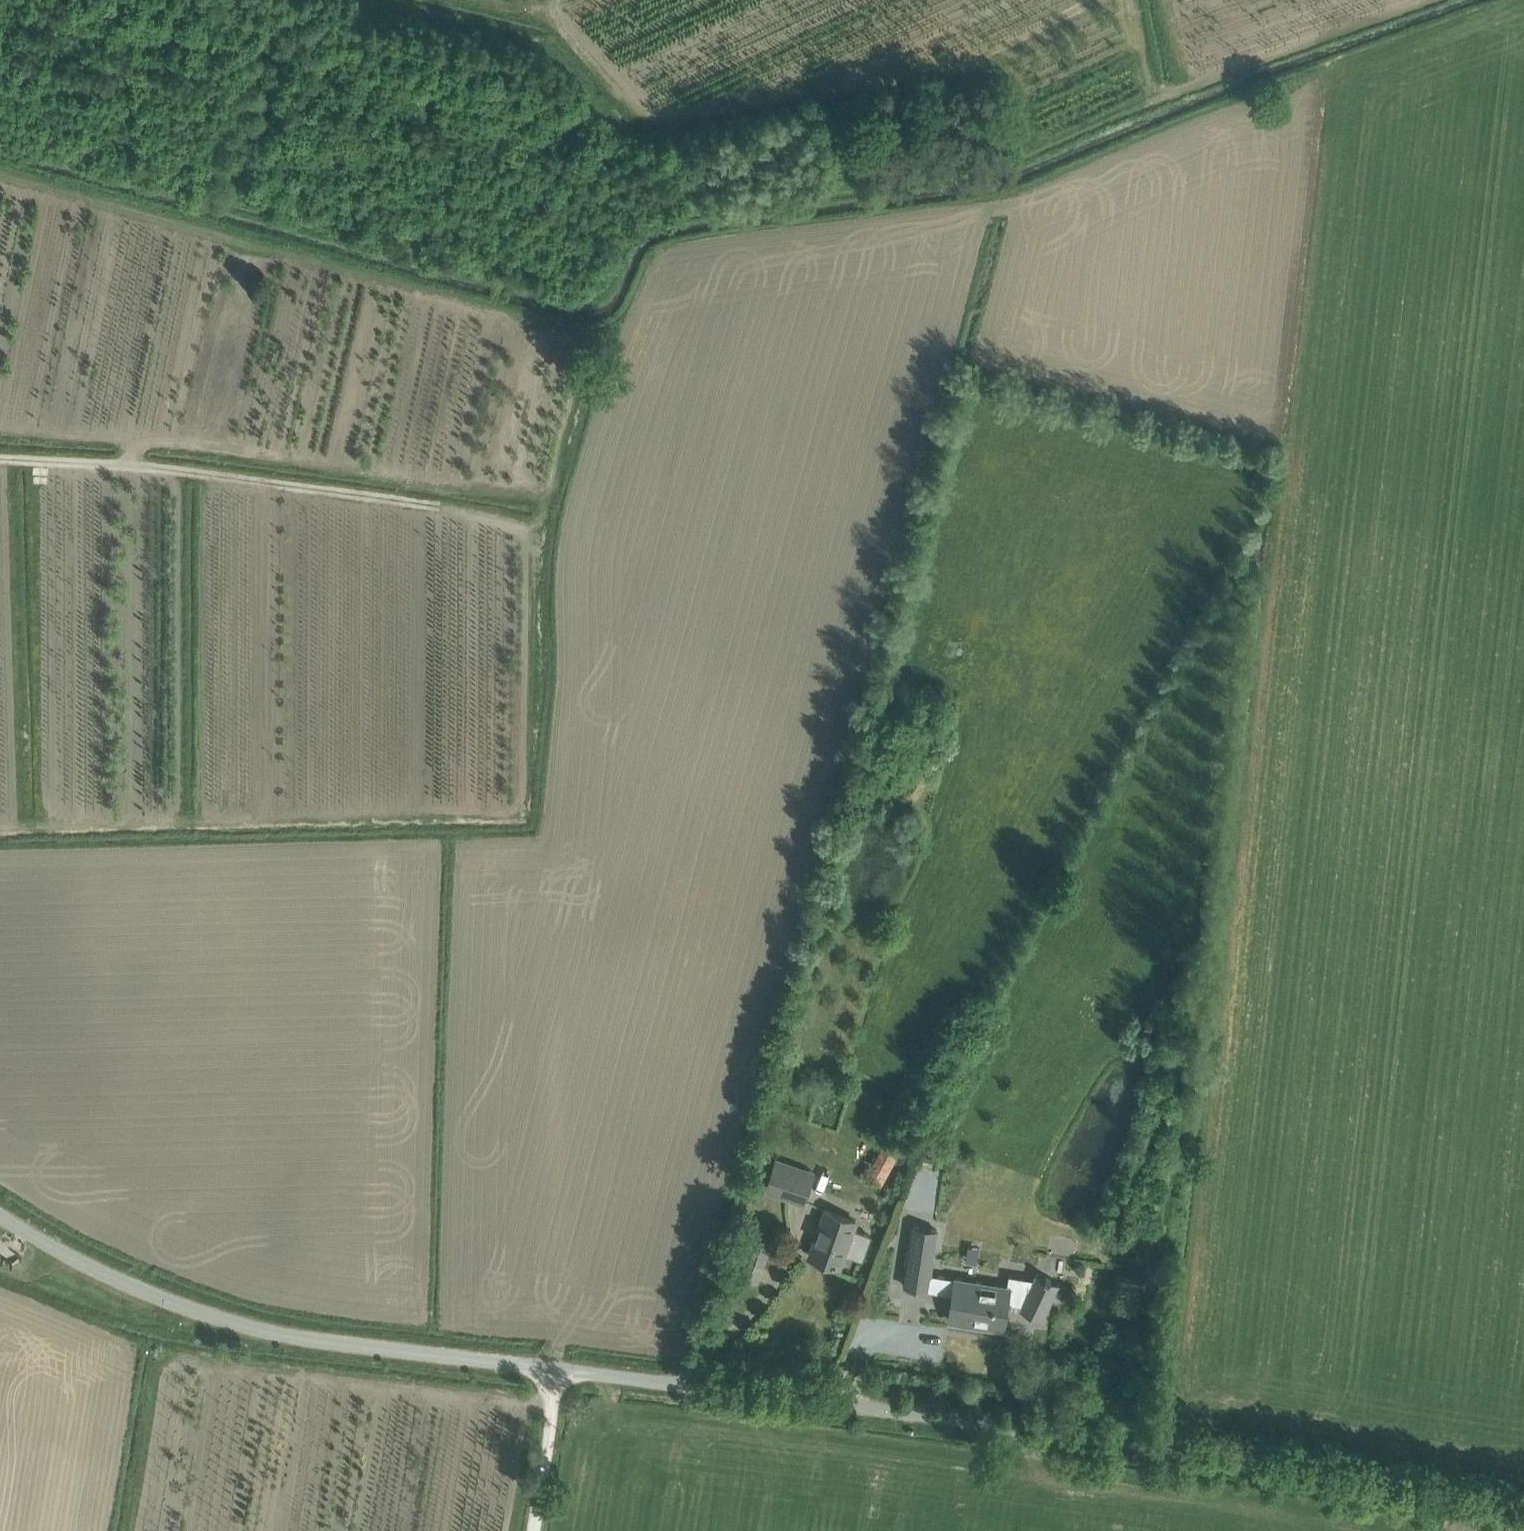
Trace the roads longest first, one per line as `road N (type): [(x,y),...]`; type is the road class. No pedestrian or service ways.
road 1 (unclassified): [(1523,1510),(1126,1441),(556,1368)]
road 2 (unclassified): [(556,1368),(342,1343),(214,1318),(64,1256),(0,1216)]
road 3 (unclassified): [(556,1368),(531,1530)]

